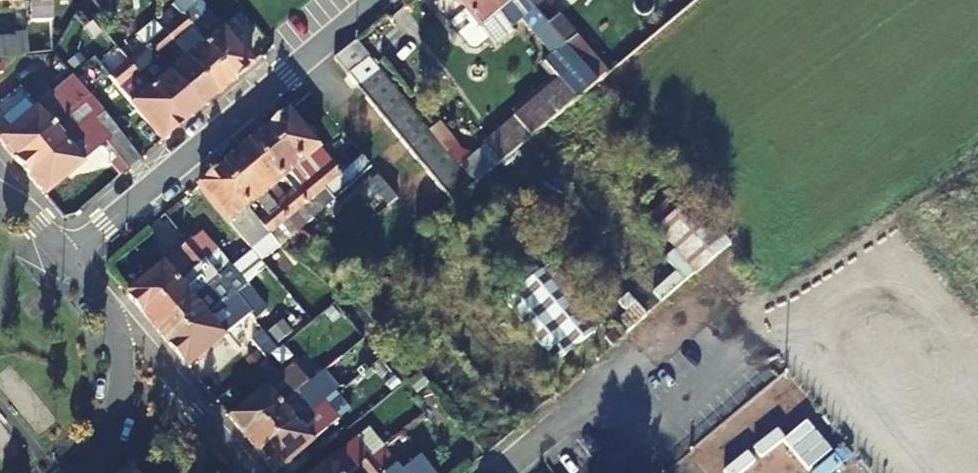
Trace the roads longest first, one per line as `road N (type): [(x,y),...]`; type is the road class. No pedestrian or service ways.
road 1 (residential): [(714,297),(504,472)]
road 2 (residential): [(248,472),(117,319)]
road 3 (unclassified): [(79,472),(104,449),(124,379),(117,319)]
road 4 (residential): [(117,319),(71,259),(0,205)]

